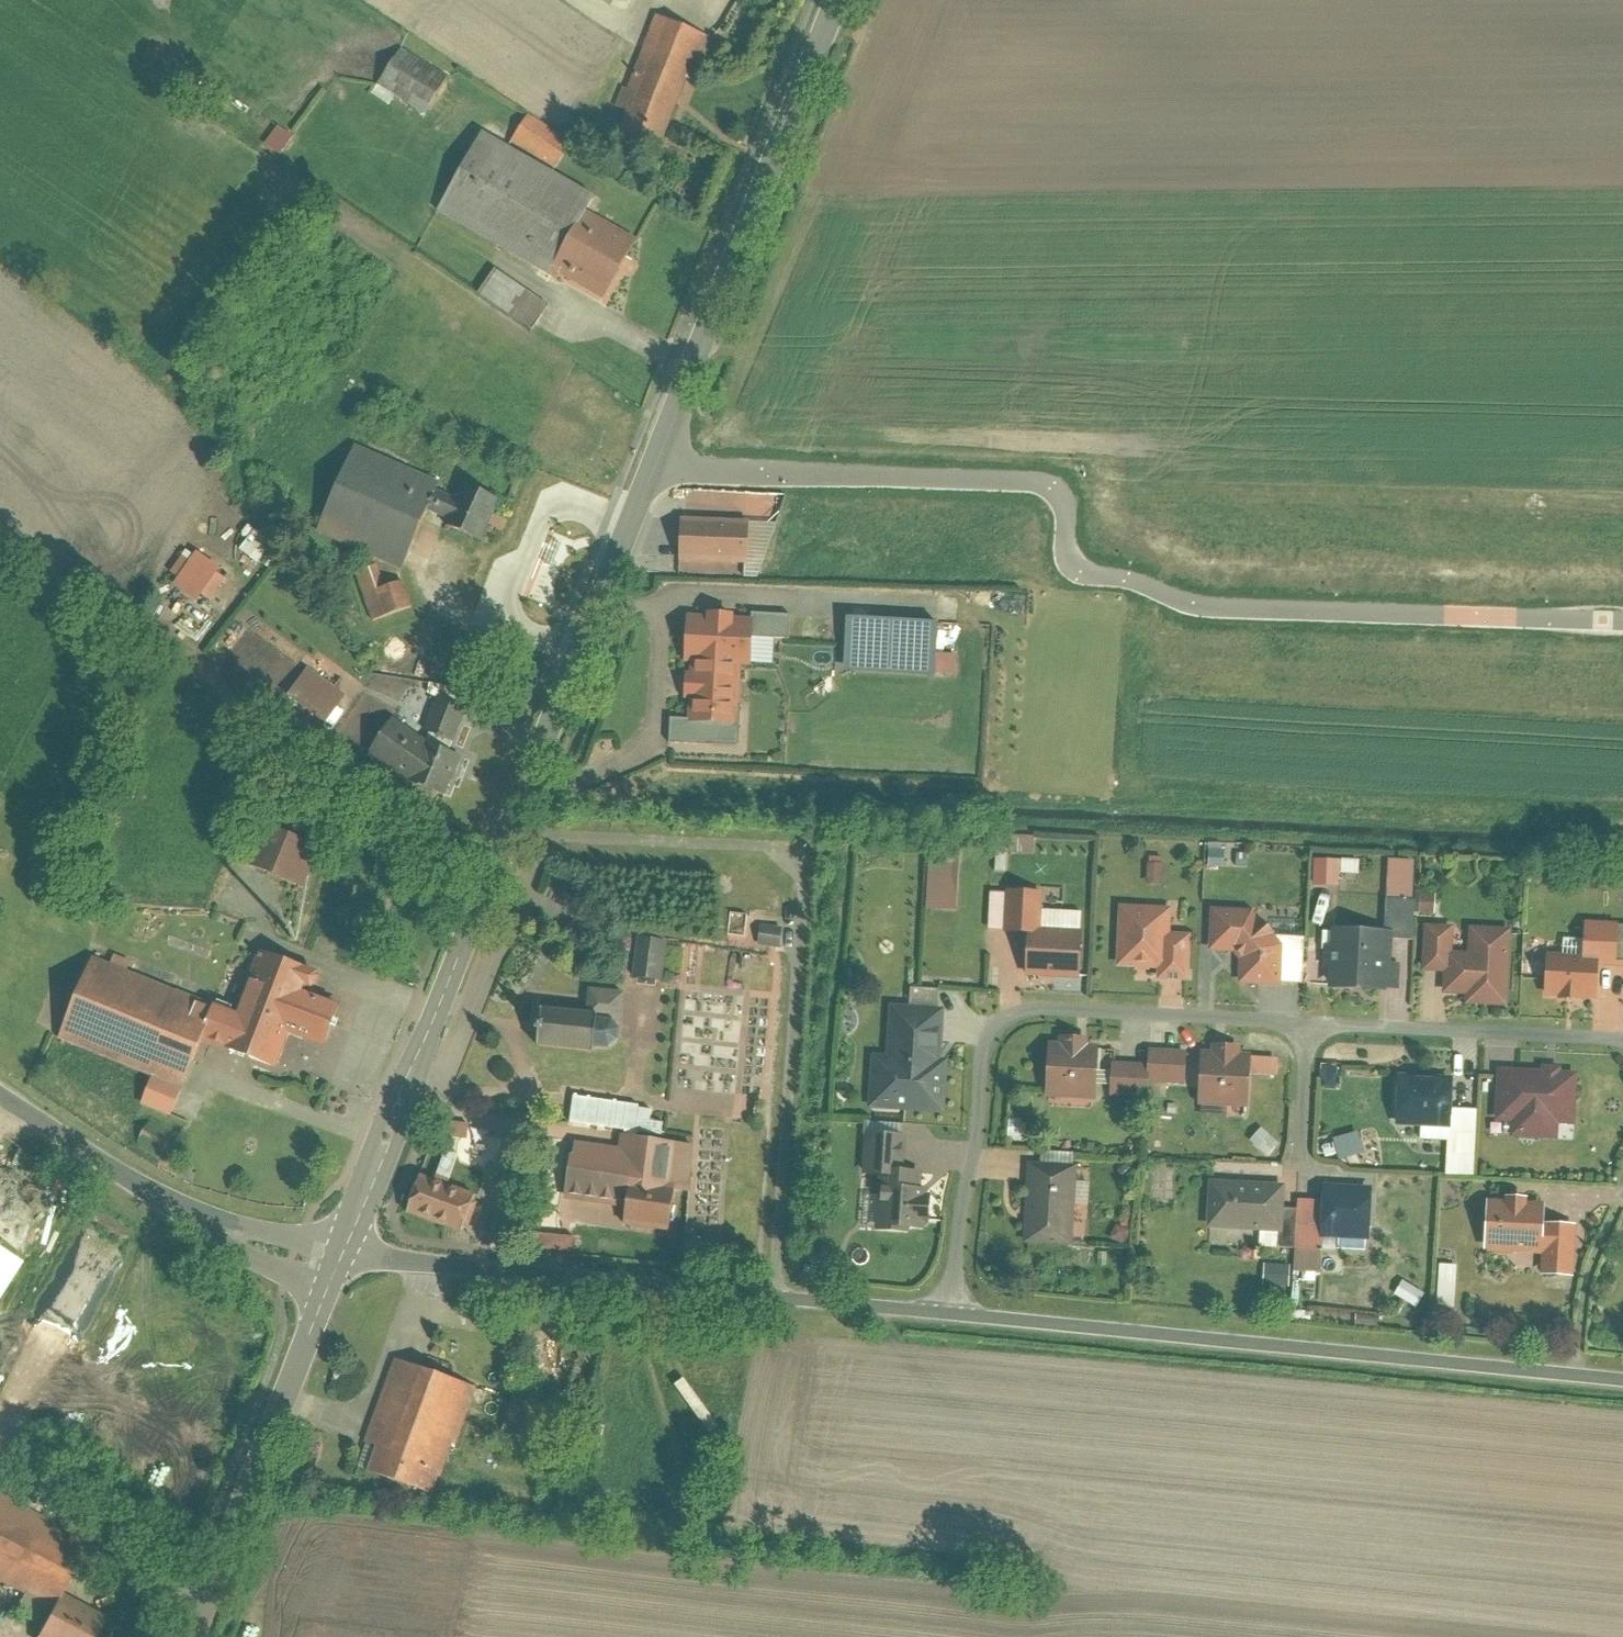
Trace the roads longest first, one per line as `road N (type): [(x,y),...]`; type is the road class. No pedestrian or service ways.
road 1 (residential): [(663,465),(1038,482),(1064,500),(1069,563),(1081,574),(1134,579),(1196,604),(1622,621)]
road 2 (residential): [(1622,1043),(1039,1011),(1014,1017),(993,1033),(982,1065),(945,1315)]
road 3 (tertiary): [(1622,1388),(945,1315)]
road 4 (tertiary): [(338,1261),(587,656)]
road 5 (tertiary): [(945,1315),(338,1261)]
road 6 (tertiary): [(663,465),(847,0)]
road 7 (tertiary): [(197,1636),(338,1261)]
road 8 (tertiary): [(338,1261),(256,1247),(175,1210),(0,1097)]
road 9 (unclassified): [(638,527),(554,499),(506,578),(493,616),(587,656)]
road 10 (tertiary): [(587,656),(638,527)]

